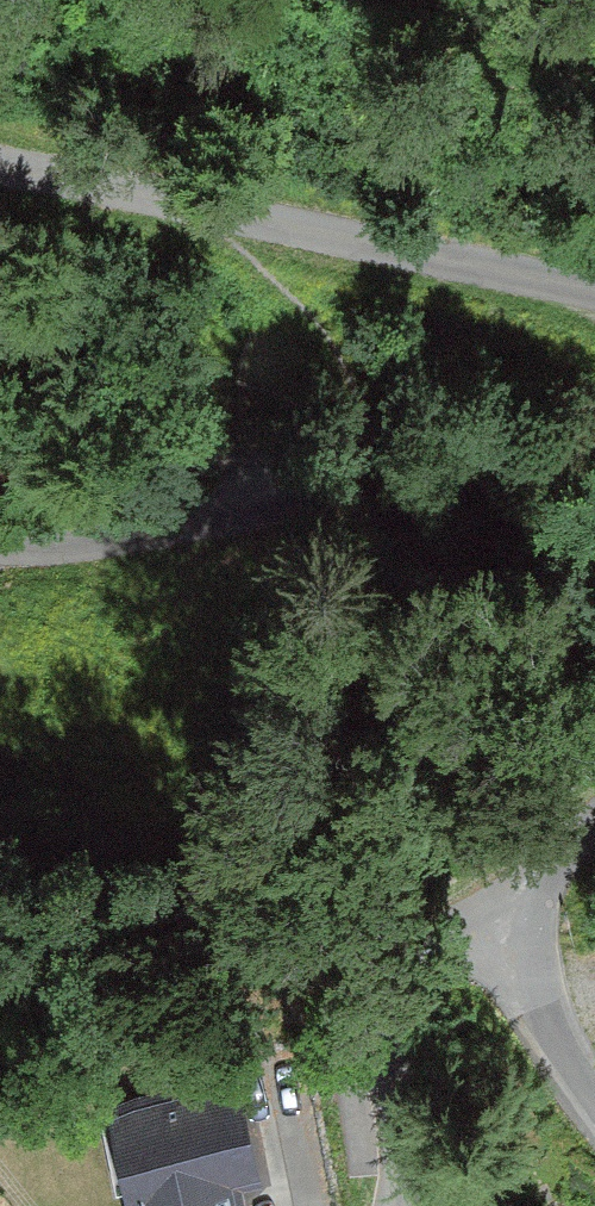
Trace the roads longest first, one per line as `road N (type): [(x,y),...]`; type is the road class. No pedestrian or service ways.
road 1 (residential): [(0,165),(284,233),(594,292)]
road 2 (residential): [(496,913),(404,958),(379,1004),(394,1177),(390,1205)]
road 3 (track): [(0,552),(45,554),(297,490)]
road 4 (residential): [(594,1105),(496,913)]
road 5 (residential): [(594,814),(496,913)]

